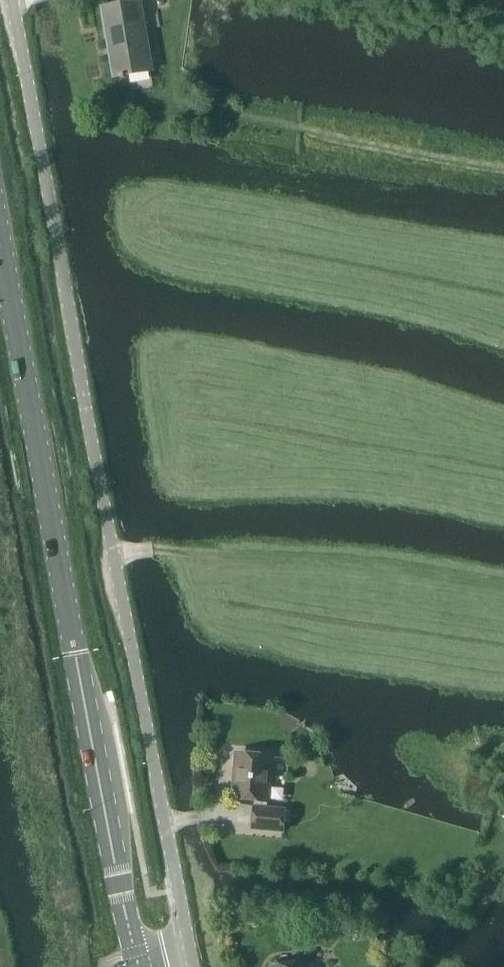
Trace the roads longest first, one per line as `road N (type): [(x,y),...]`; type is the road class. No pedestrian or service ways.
road 1 (residential): [(185,940),(16,0)]
road 2 (secondary): [(137,952),(0,232)]

